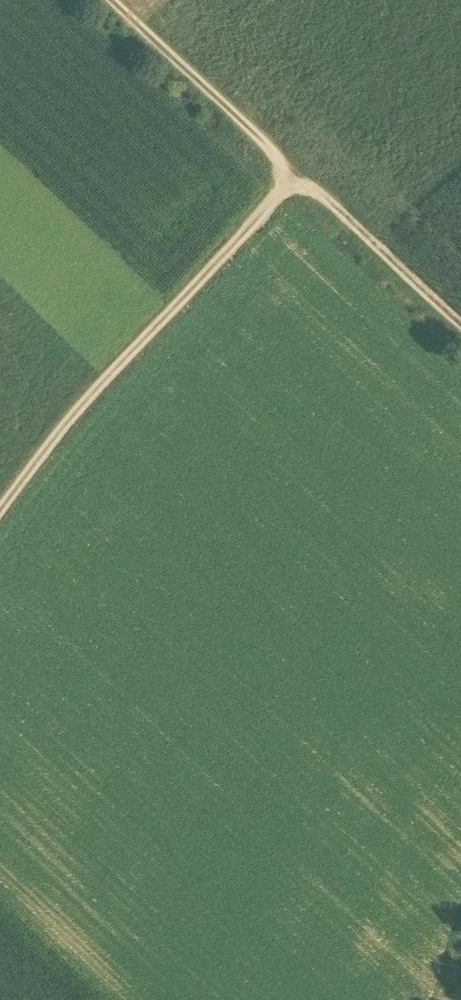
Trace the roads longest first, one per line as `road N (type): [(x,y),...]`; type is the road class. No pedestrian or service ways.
road 1 (track): [(111,0),(460,329)]
road 2 (track): [(0,546),(271,191)]

